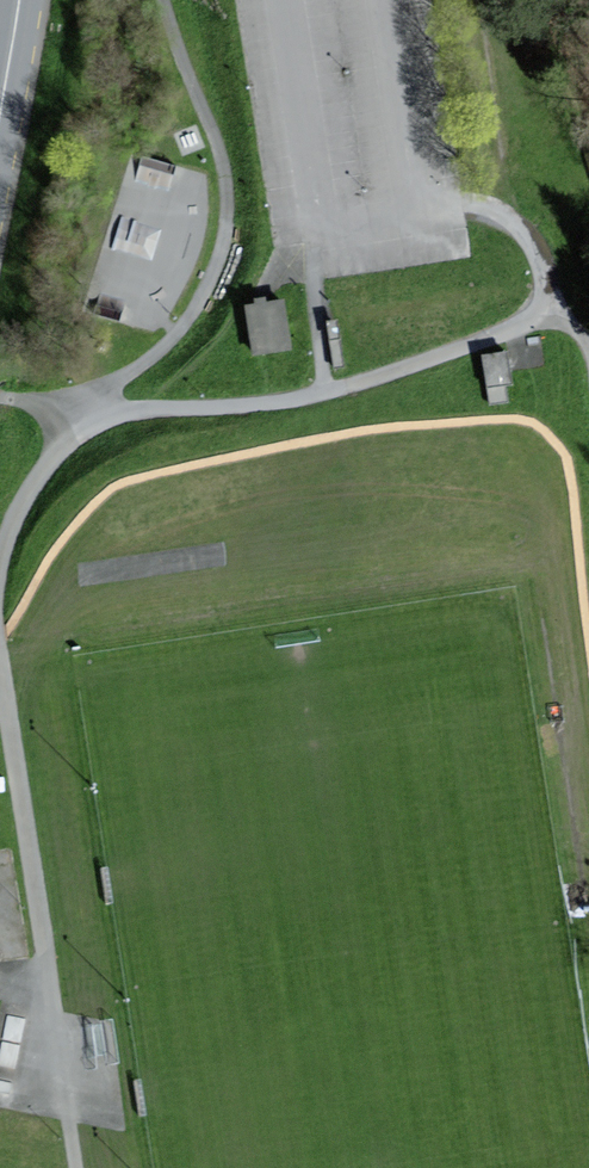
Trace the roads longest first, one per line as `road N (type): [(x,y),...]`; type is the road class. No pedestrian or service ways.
road 1 (motorway): [(308,0),(492,1167)]
road 2 (motorway): [(572,1167),(389,0)]
road 3 (residential): [(0,397),(85,411),(300,399),(407,369),(549,306)]

